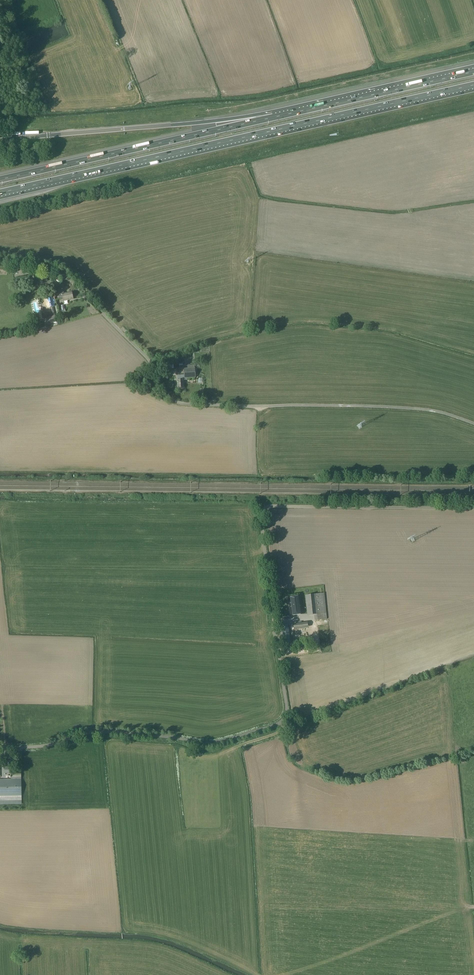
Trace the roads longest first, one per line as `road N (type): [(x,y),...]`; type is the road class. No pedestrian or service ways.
road 1 (unclassified): [(0,260),(67,277),(147,359),(174,401),(415,408),(473,423)]
road 2 (motorway): [(0,193),(473,85)]
road 3 (unclassified): [(277,647),(260,522),(266,509),(473,510)]
road 4 (motorway): [(275,116),(0,179)]
road 5 (motorway): [(473,72),(275,116)]
road 6 (motorway): [(275,116),(124,128)]

